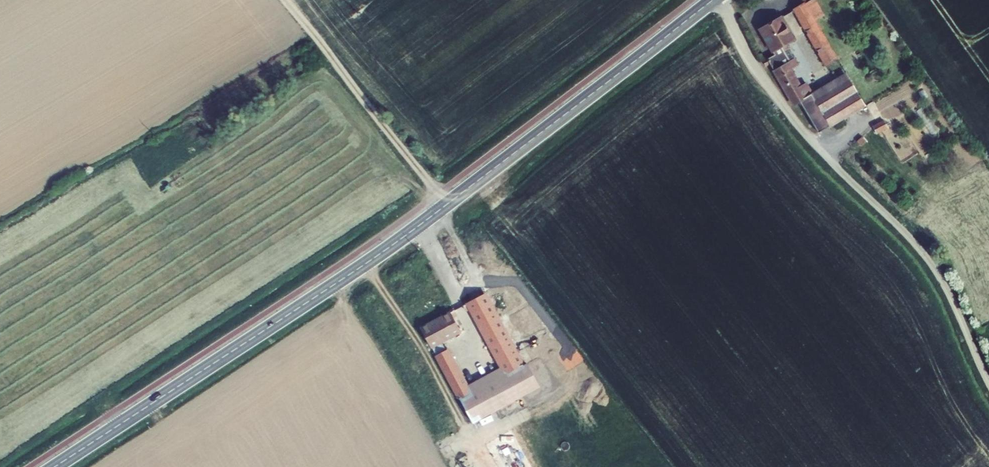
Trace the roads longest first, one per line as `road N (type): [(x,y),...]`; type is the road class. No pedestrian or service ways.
road 1 (secondary): [(54,466),(394,244),(713,0)]
road 2 (track): [(446,205),(286,0)]

